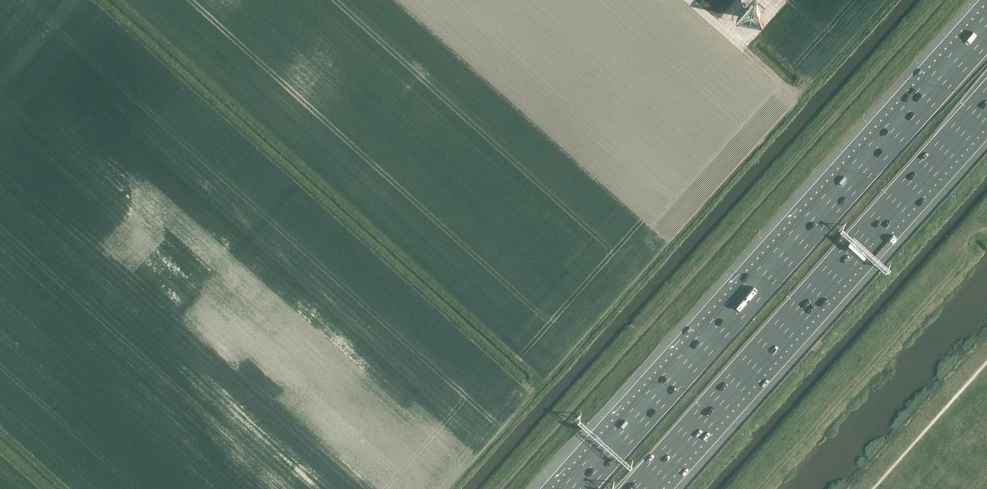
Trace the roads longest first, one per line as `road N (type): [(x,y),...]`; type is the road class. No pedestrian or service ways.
road 1 (motorway): [(986,29),(575,488)]
road 2 (motorway): [(640,488),(986,101)]

